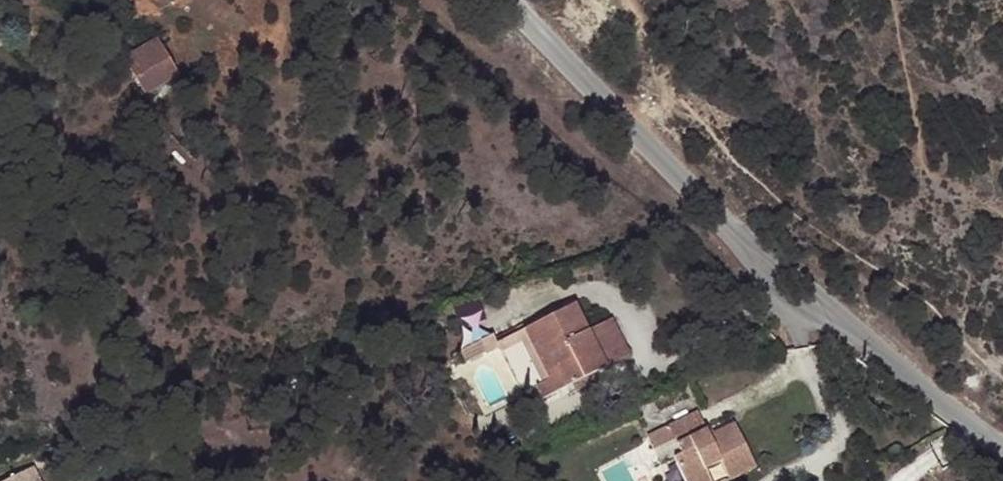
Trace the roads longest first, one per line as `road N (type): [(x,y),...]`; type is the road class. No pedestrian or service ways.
road 1 (unclassified): [(495,0),(671,173),(1002,457)]

